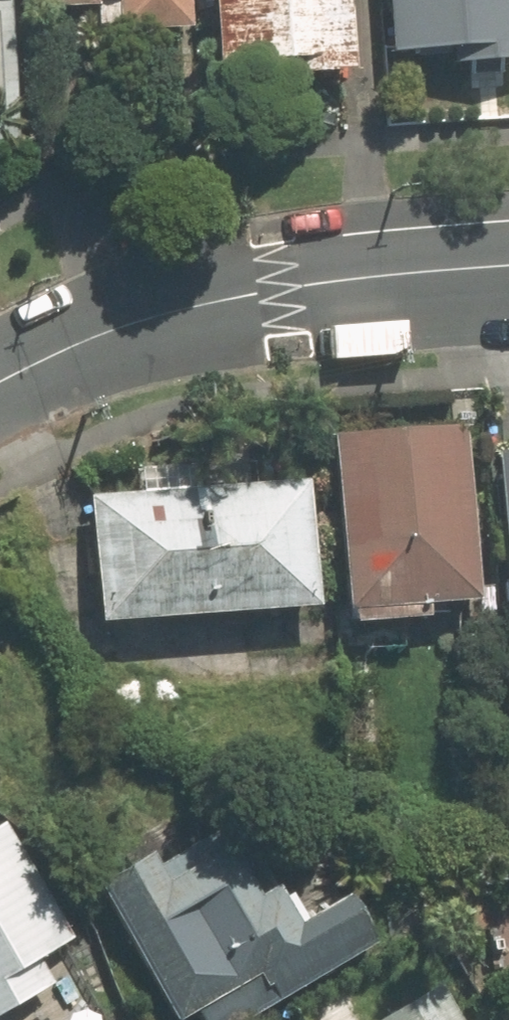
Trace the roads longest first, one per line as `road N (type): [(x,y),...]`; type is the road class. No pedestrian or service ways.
road 1 (residential): [(508,266),(280,287),(153,318),(0,382)]

